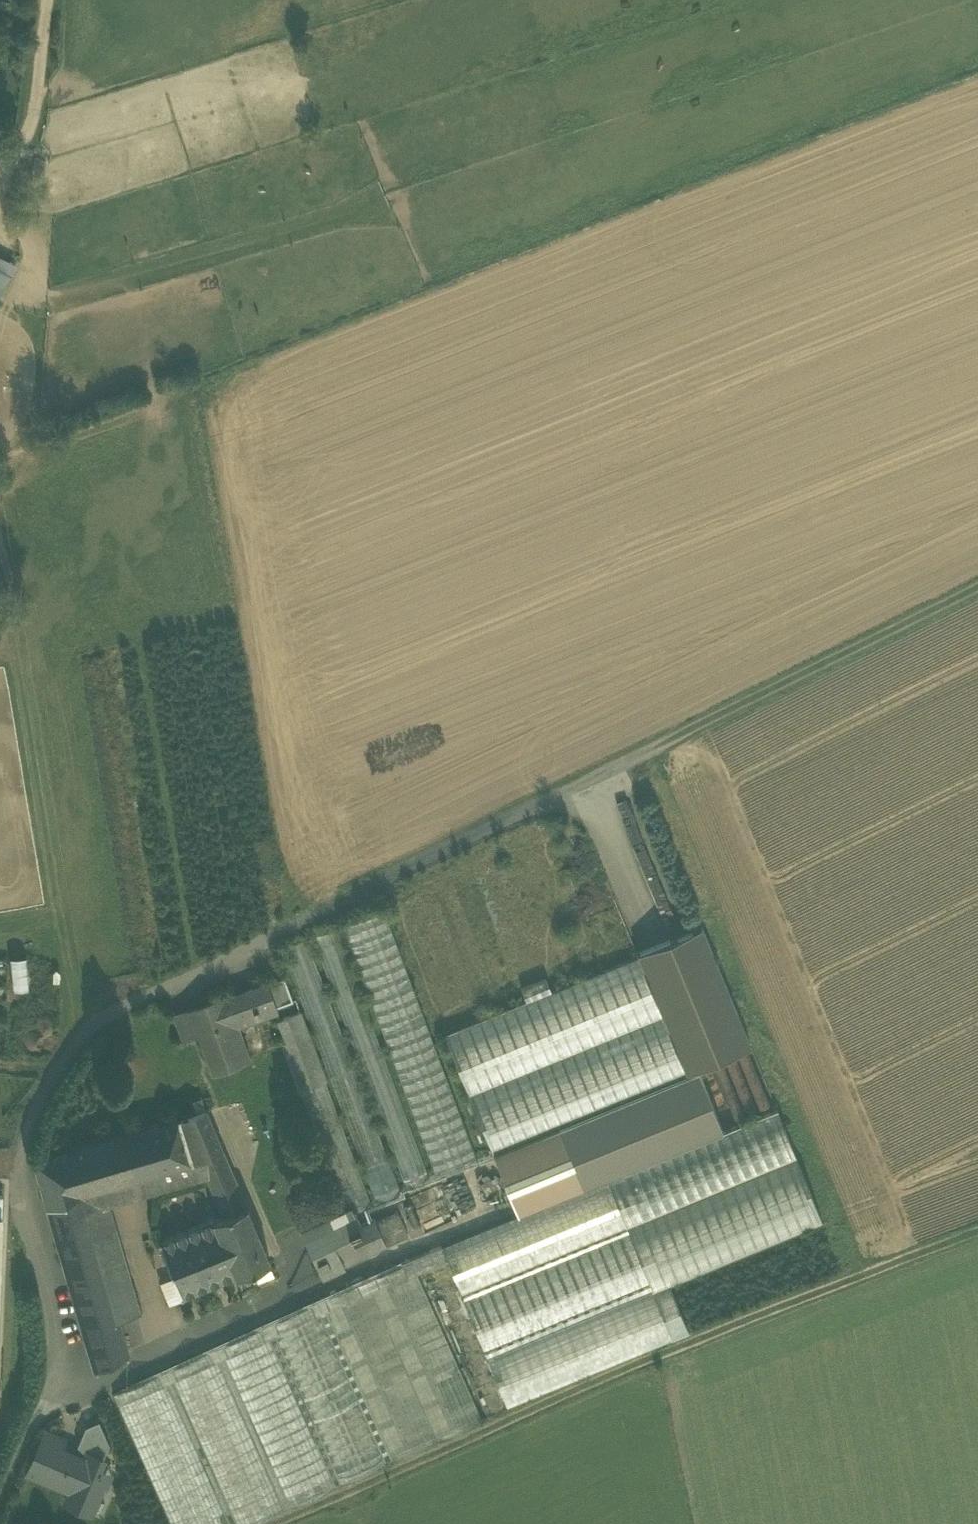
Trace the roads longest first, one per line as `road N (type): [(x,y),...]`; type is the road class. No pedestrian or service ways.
road 1 (track): [(272,1523),(660,1356),(977,1232)]

